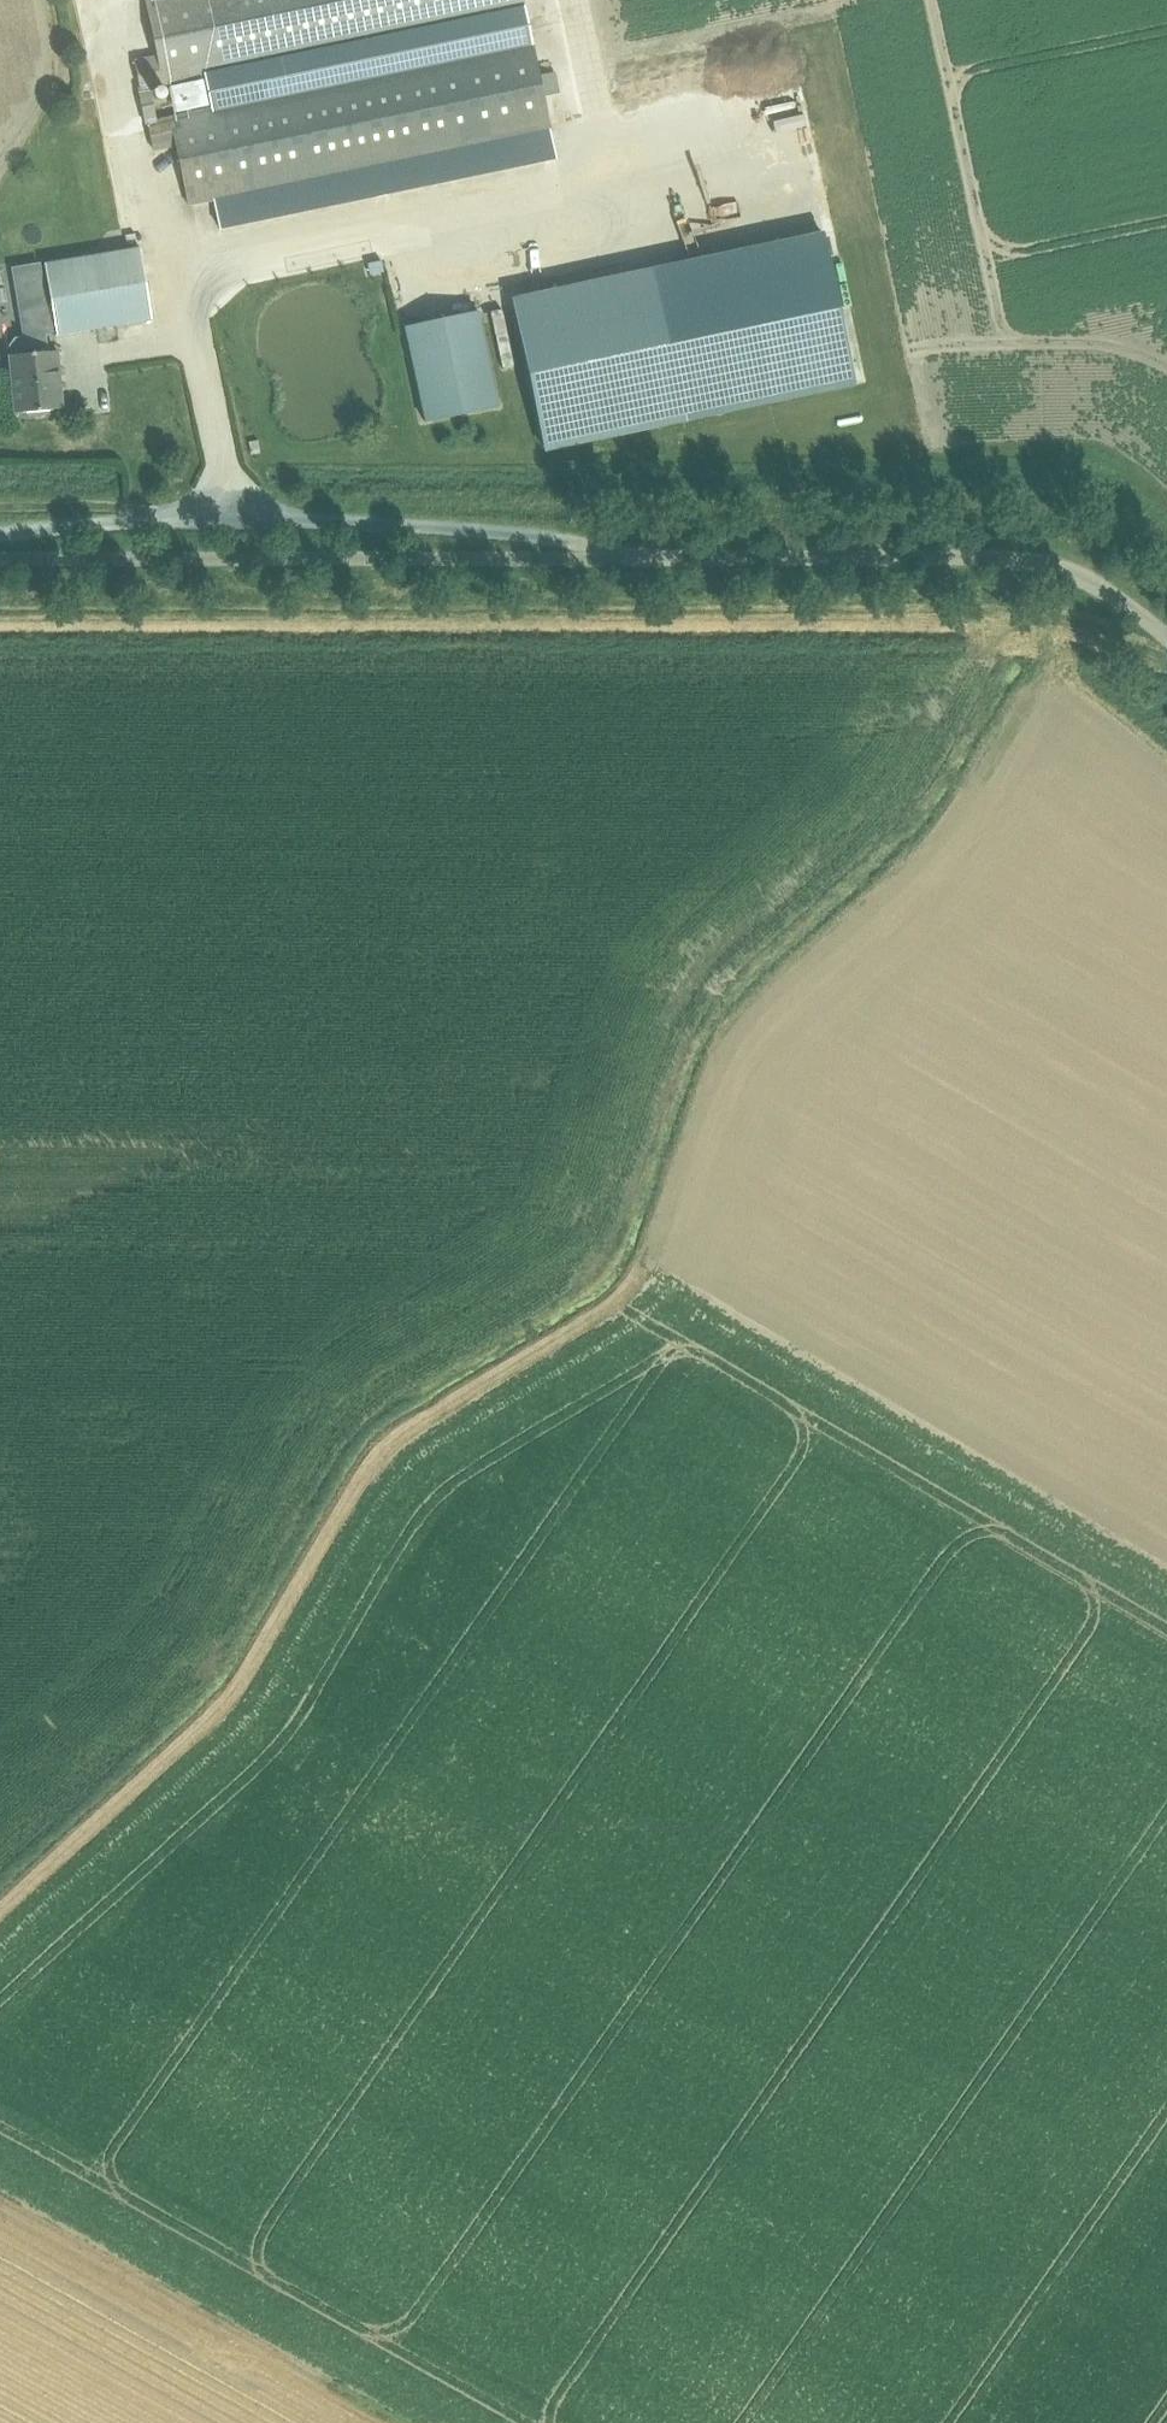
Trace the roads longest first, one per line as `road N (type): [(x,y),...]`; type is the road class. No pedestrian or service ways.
road 1 (unclassified): [(0,536),(226,514),(426,526),(638,559)]
road 2 (unclassified): [(638,559),(0,558)]
road 3 (unclassified): [(1166,640),(1087,579),(1046,560),(638,559)]

